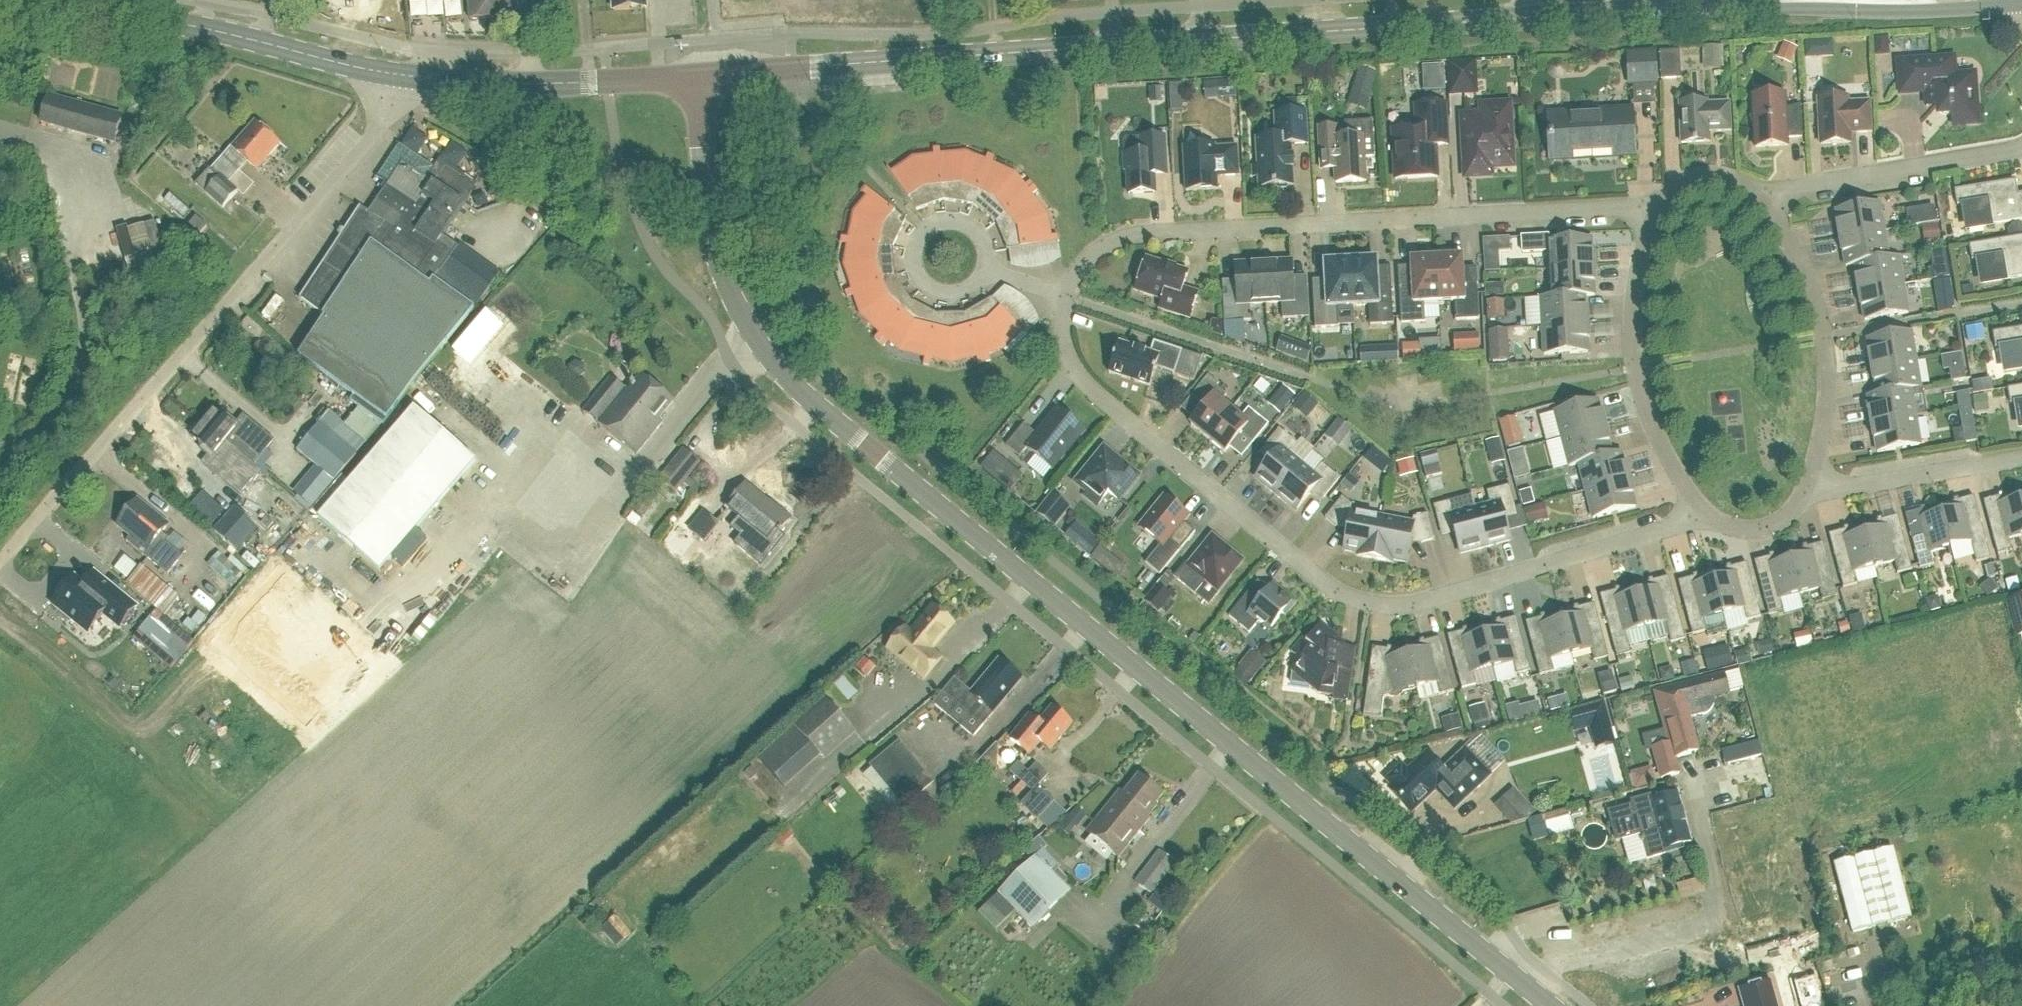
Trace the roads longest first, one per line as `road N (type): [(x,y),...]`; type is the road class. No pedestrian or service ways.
road 1 (tertiary): [(1550,1005),(778,368),(737,308),(711,234),(697,78)]
road 2 (tertiary): [(697,78),(1880,1)]
road 3 (residential): [(1702,517),(1412,604),(1349,597),(1096,398),(1071,368),(1064,296)]
road 4 (unclassified): [(411,79),(379,130),(0,562)]
road 5 (residential): [(1064,296),(1082,267),(1122,239),(1658,205)]
road 6 (tertiary): [(411,79),(46,0)]
road 7 (residential): [(1702,517),(1660,452),(1635,370),(1634,288),(1658,205)]
road 8 (residential): [(1813,480),(1828,415),(1829,339),(1816,278),(1774,196)]
road 9 (tertiary): [(697,78),(515,87),(411,79)]
road 10 (residential): [(1774,196),(2021,147)]
road 11 (residential): [(1813,480),(1834,487),(2021,458)]
road 12 (residential): [(986,269),(977,233),(961,223),(925,231),(914,247),(913,267),(939,295),(976,286)]
road 13 (tertiary): [(1880,1),(1932,11),(2021,6)]
road 14 (residential): [(1702,517),(1741,533),(1774,529),(1800,509),(1813,480)]
road 15 (residential): [(1658,205),(1694,179),(1734,176),(1774,196)]

